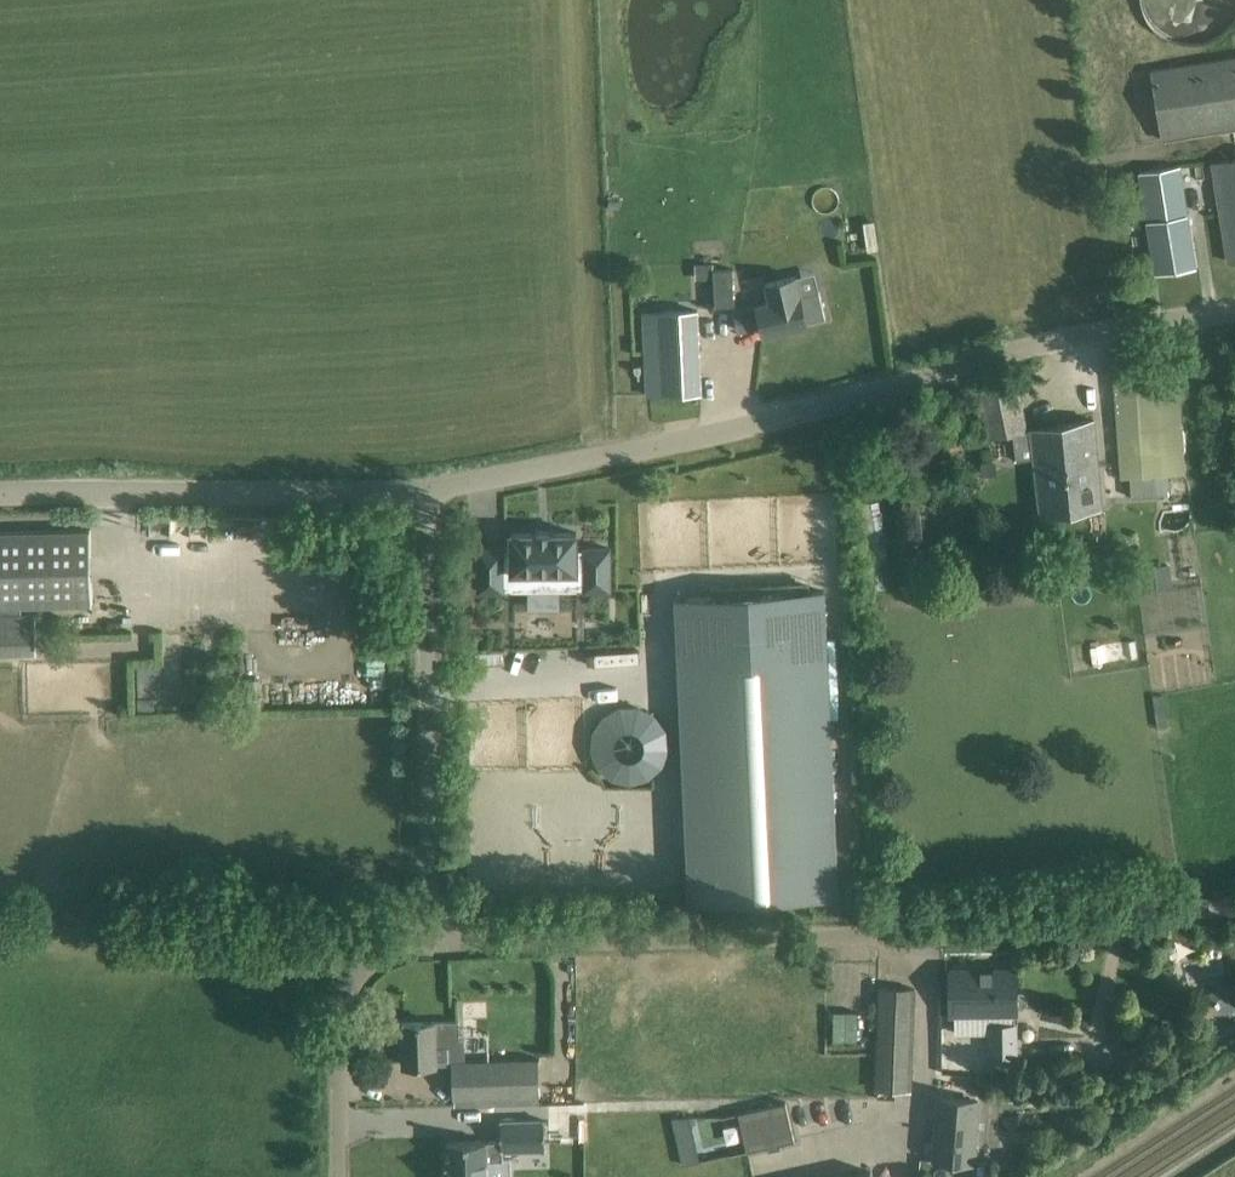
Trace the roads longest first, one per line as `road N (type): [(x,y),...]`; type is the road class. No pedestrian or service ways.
road 1 (unclassified): [(421,499),(1007,347),(1234,310)]
road 2 (residential): [(420,943),(1201,914)]
road 3 (residential): [(420,943),(427,887),(421,499)]
road 4 (unclassified): [(0,489),(421,499)]
road 5 (residential): [(349,1176),(350,1032),(370,973),(420,943)]

